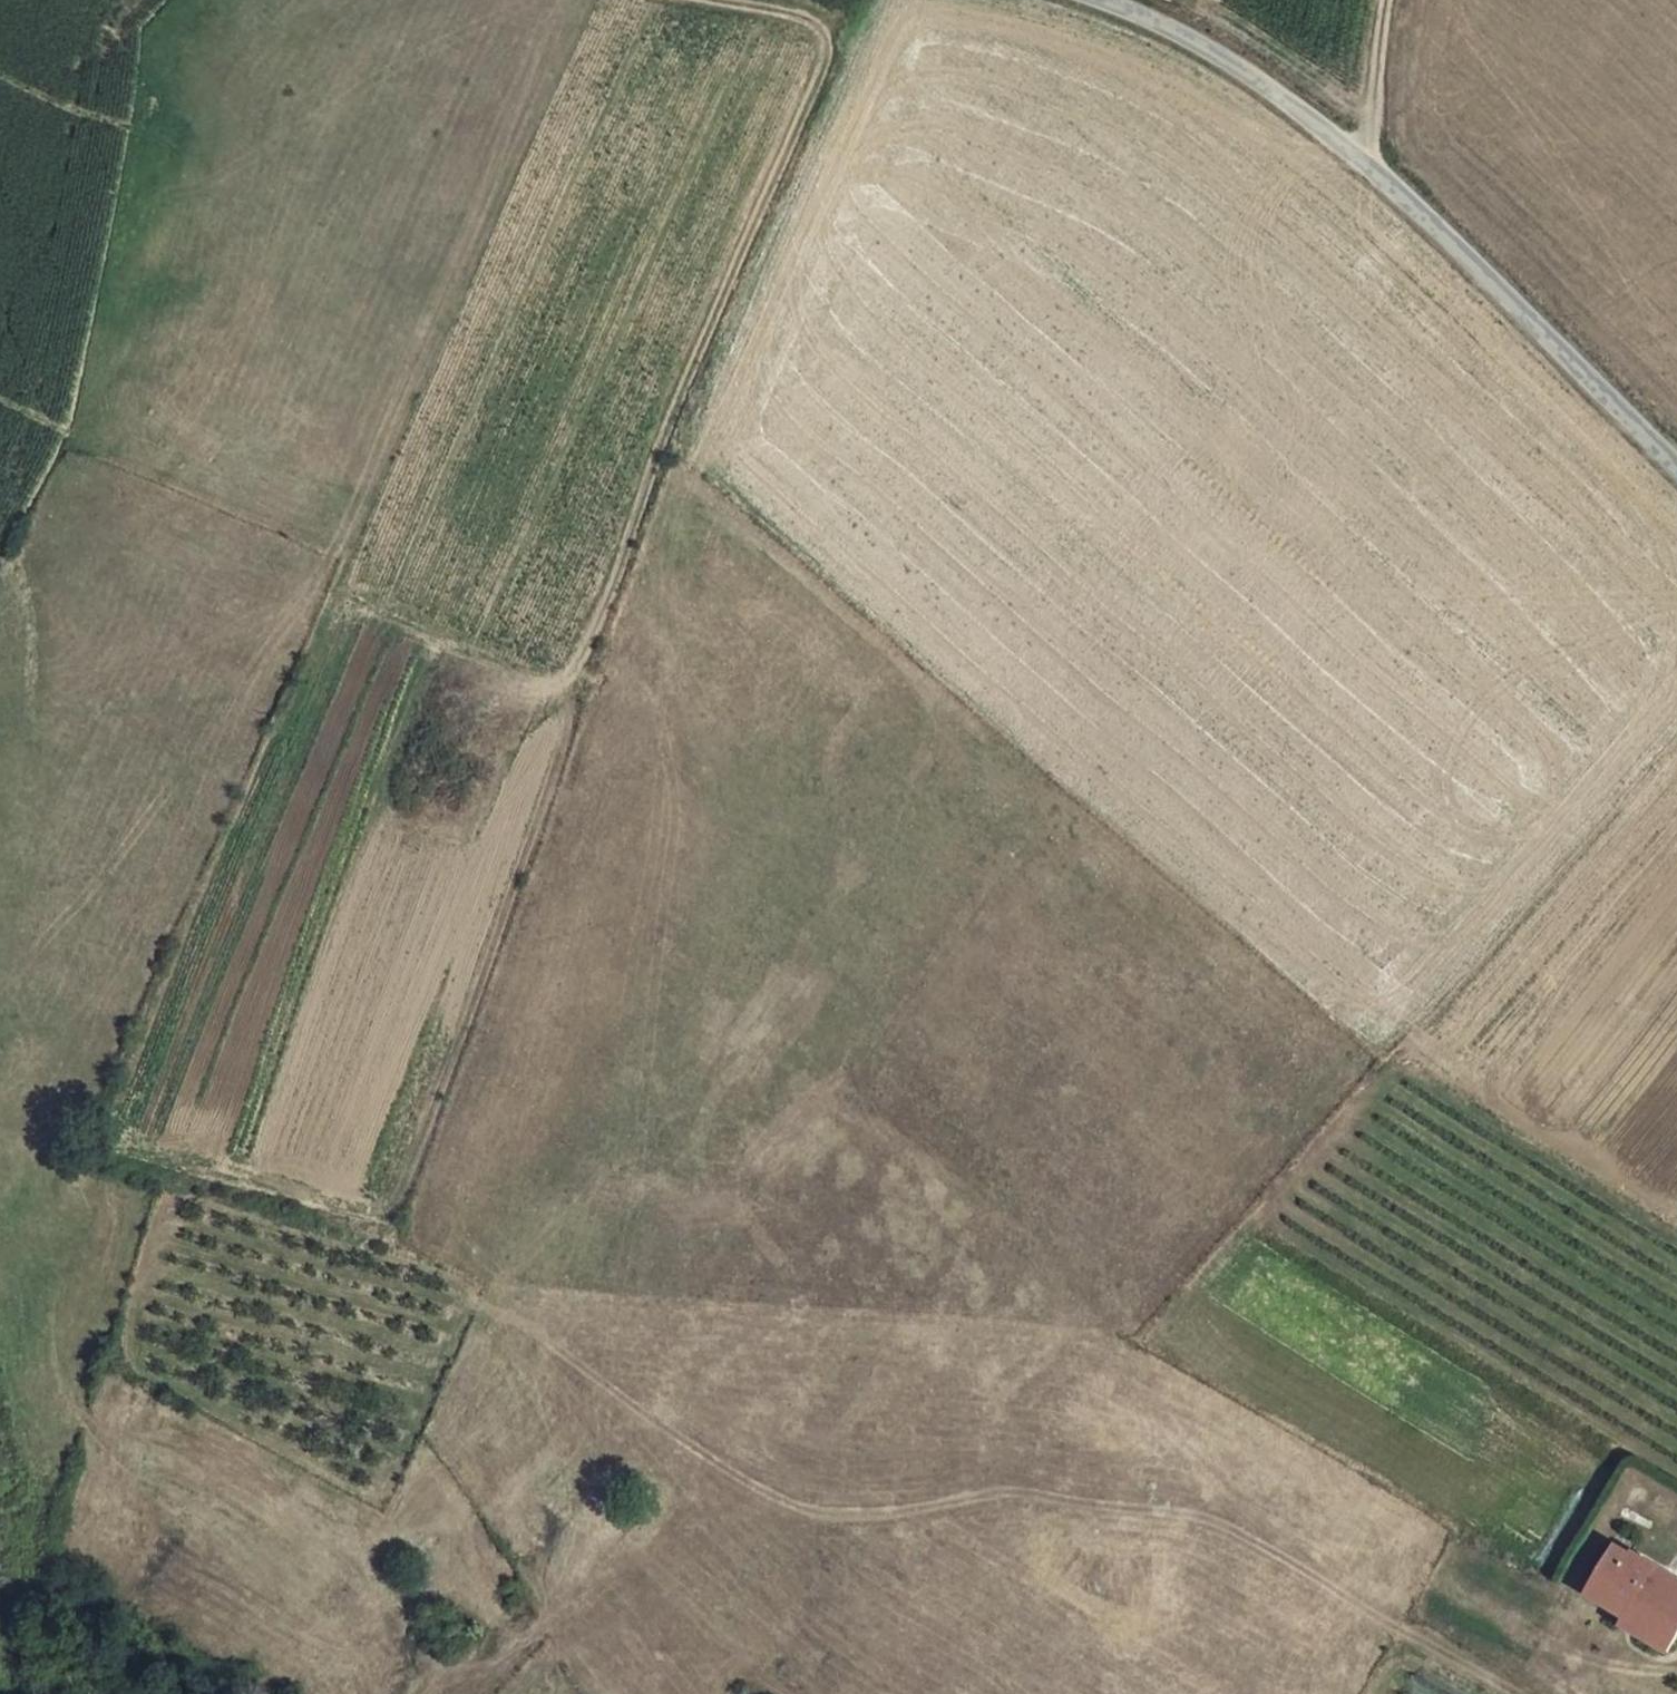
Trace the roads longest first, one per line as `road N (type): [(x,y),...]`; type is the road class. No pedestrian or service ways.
road 1 (unclassified): [(1080,0),(1223,61),(1366,158),(1676,465)]
road 2 (track): [(1506,1693),(1207,1526)]

